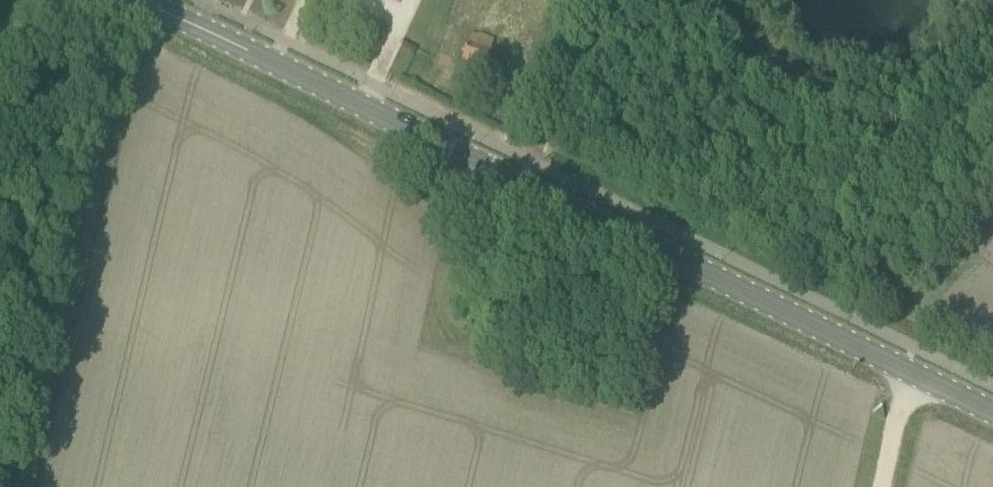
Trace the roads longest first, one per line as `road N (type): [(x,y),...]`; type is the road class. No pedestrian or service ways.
road 1 (secondary): [(992,412),(138,0)]
road 2 (track): [(24,486),(85,216),(117,0)]
road 3 (track): [(884,486),(927,354)]

